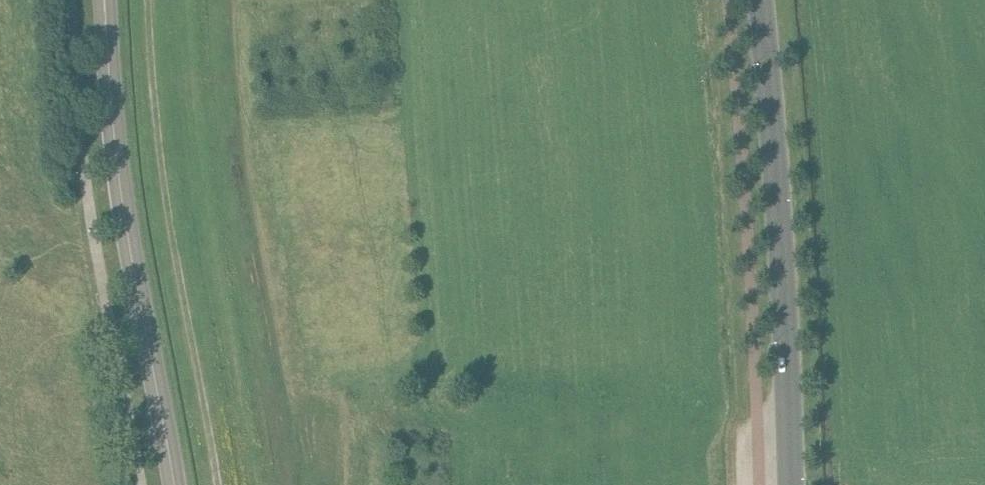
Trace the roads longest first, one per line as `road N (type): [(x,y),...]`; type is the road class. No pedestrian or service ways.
road 1 (secondary): [(174,484),(124,214),(104,0)]
road 2 (unclassified): [(759,0),(789,484)]

